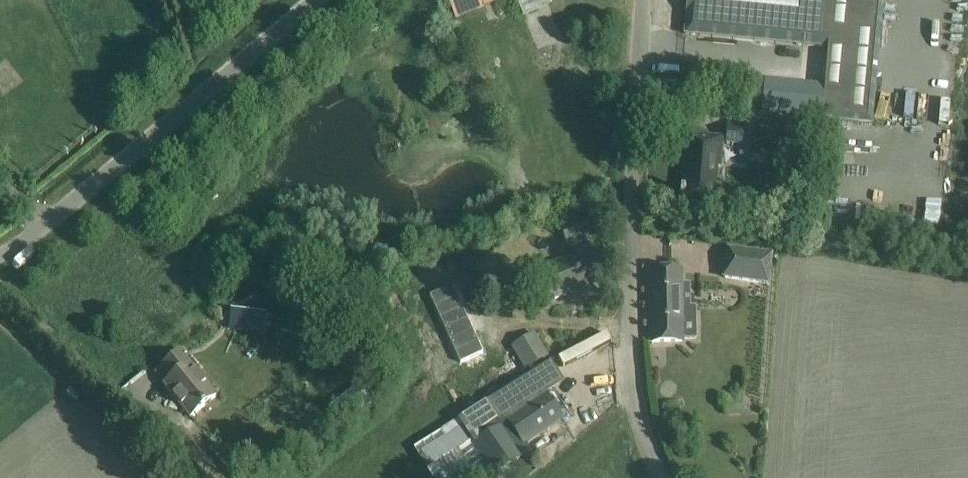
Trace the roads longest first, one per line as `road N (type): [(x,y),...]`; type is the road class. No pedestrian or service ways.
road 1 (unclassified): [(661,477),(630,347),(643,0)]
road 2 (unclassified): [(0,257),(315,0)]

